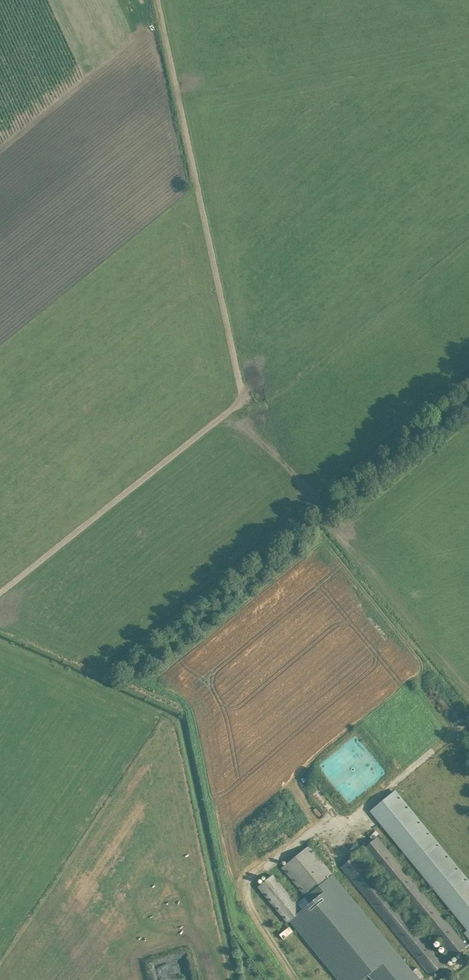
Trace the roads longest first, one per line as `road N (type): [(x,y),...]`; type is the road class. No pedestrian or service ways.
road 1 (track): [(158,0),(241,402),(0,595)]

